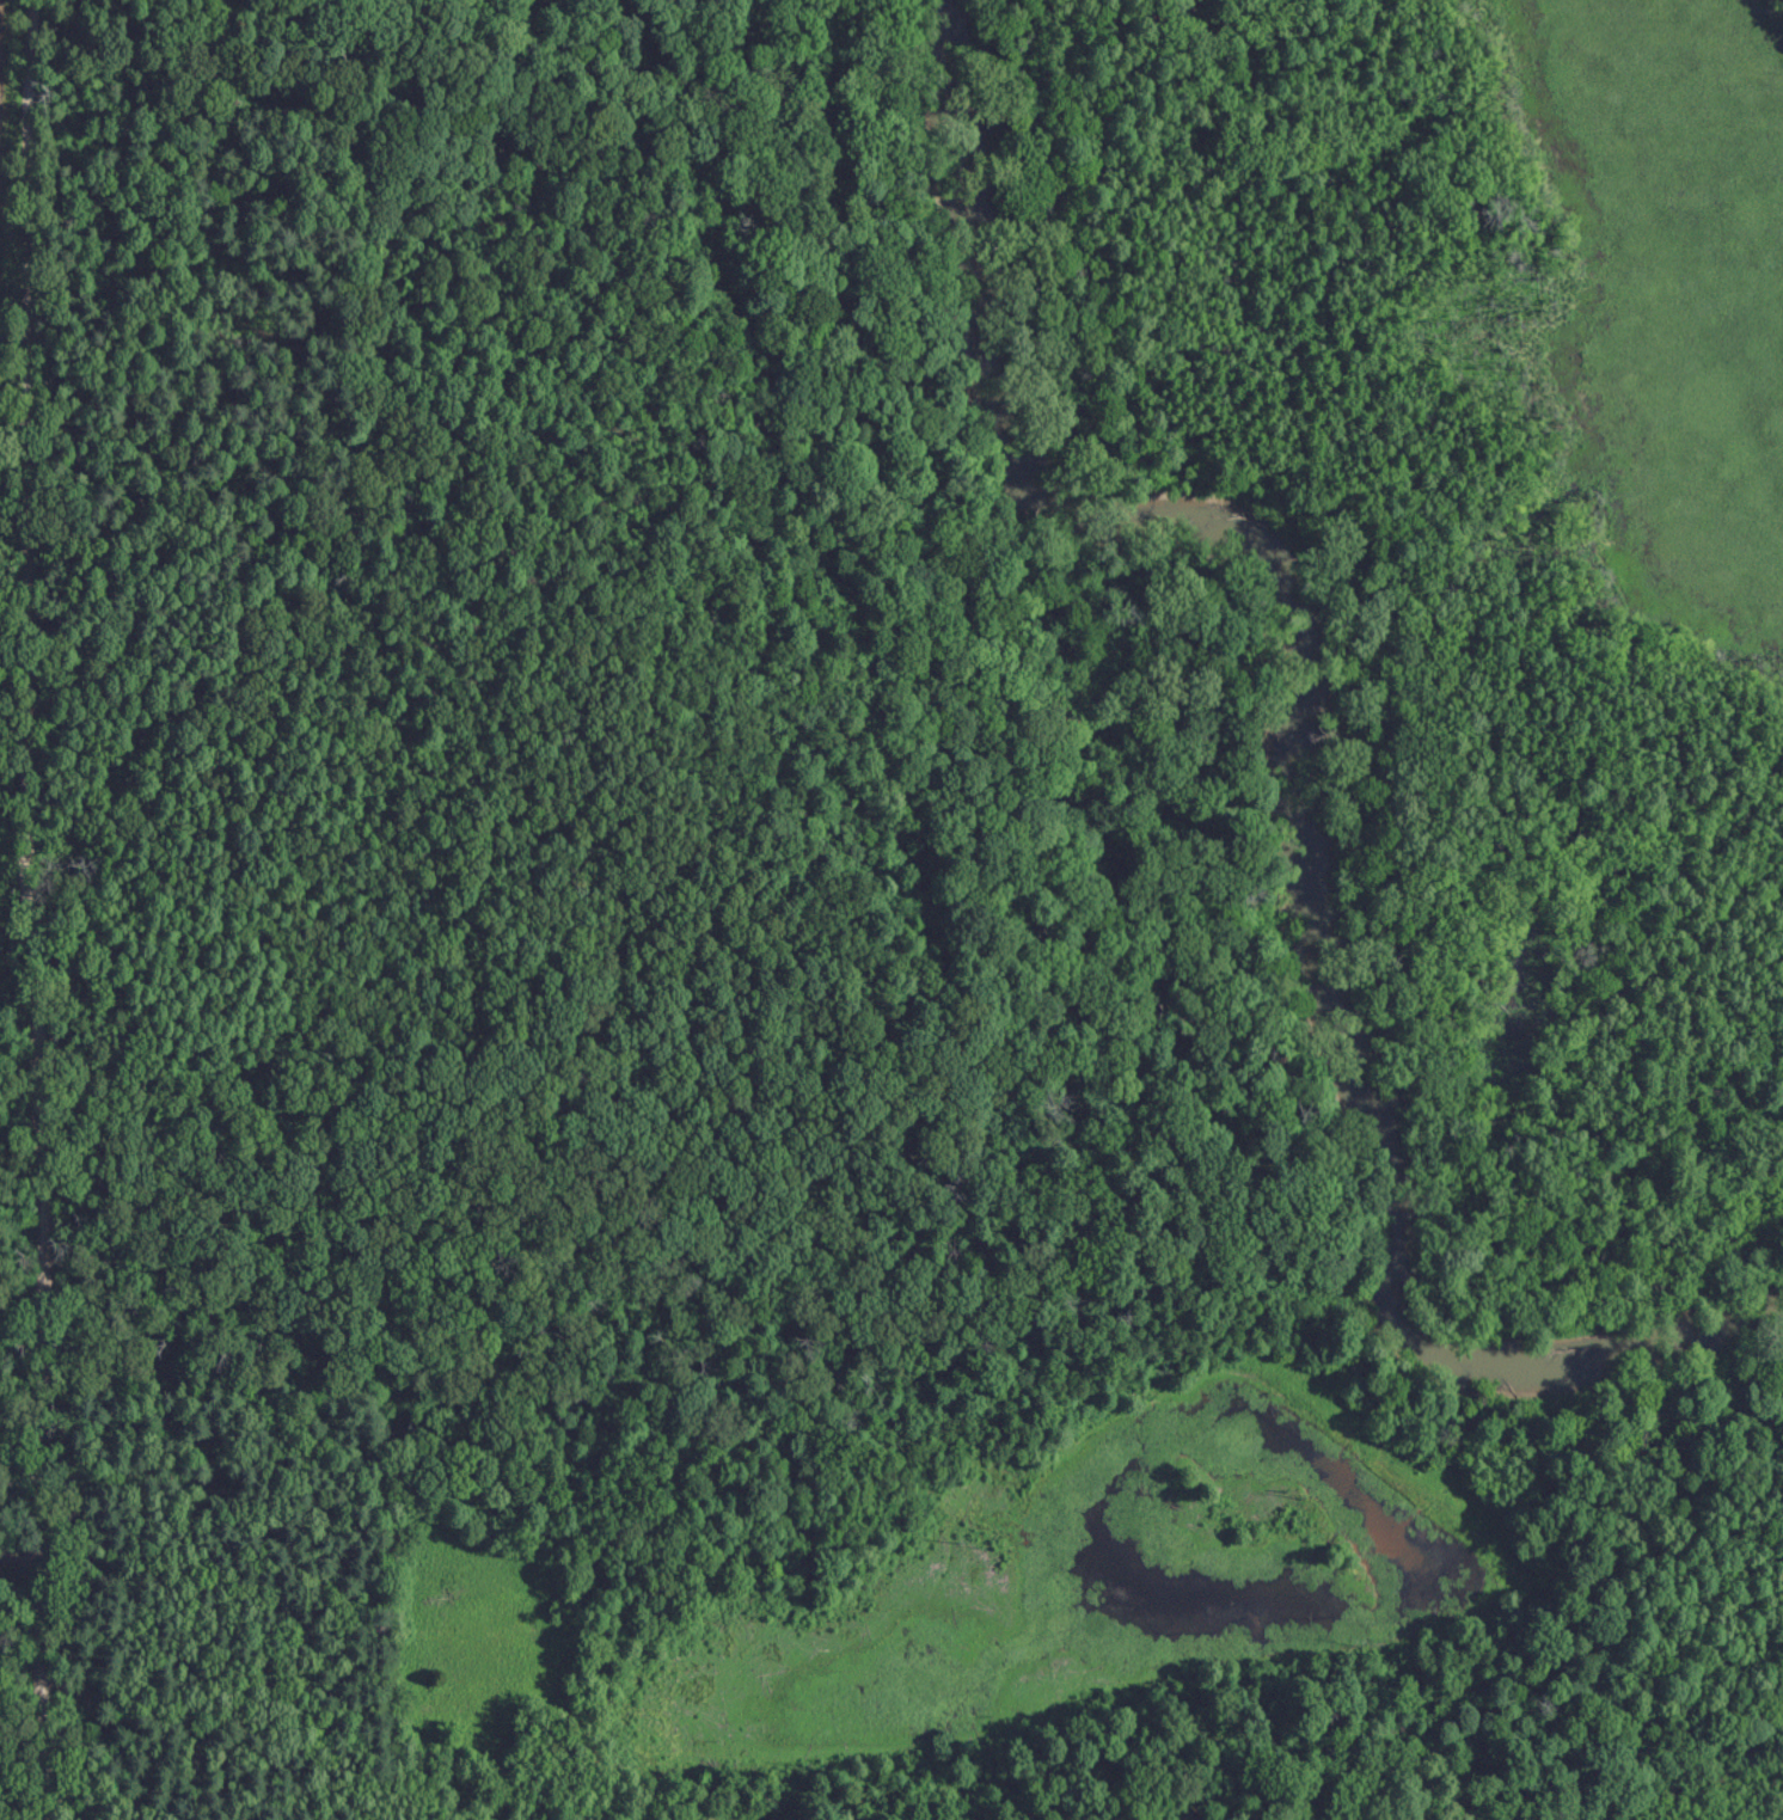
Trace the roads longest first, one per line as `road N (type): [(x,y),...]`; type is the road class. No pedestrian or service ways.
road 1 (residential): [(46,1819),(44,1194),(26,883),(32,0)]

